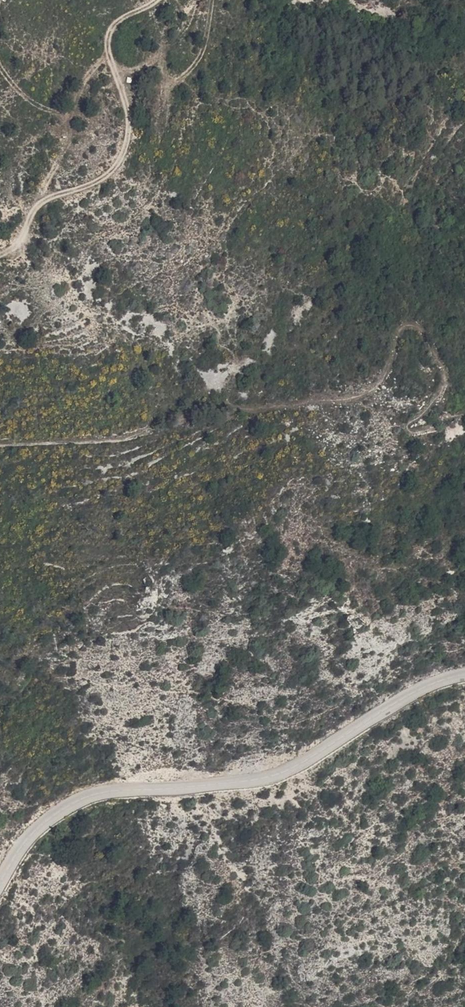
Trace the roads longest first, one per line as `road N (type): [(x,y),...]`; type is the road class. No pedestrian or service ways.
road 1 (secondary): [(0,883),(45,822),(78,802),(271,777),(431,684),(464,674)]
road 2 (track): [(157,0),(119,21),(110,37),(130,131),(116,168),(35,210),(22,239),(0,257)]

